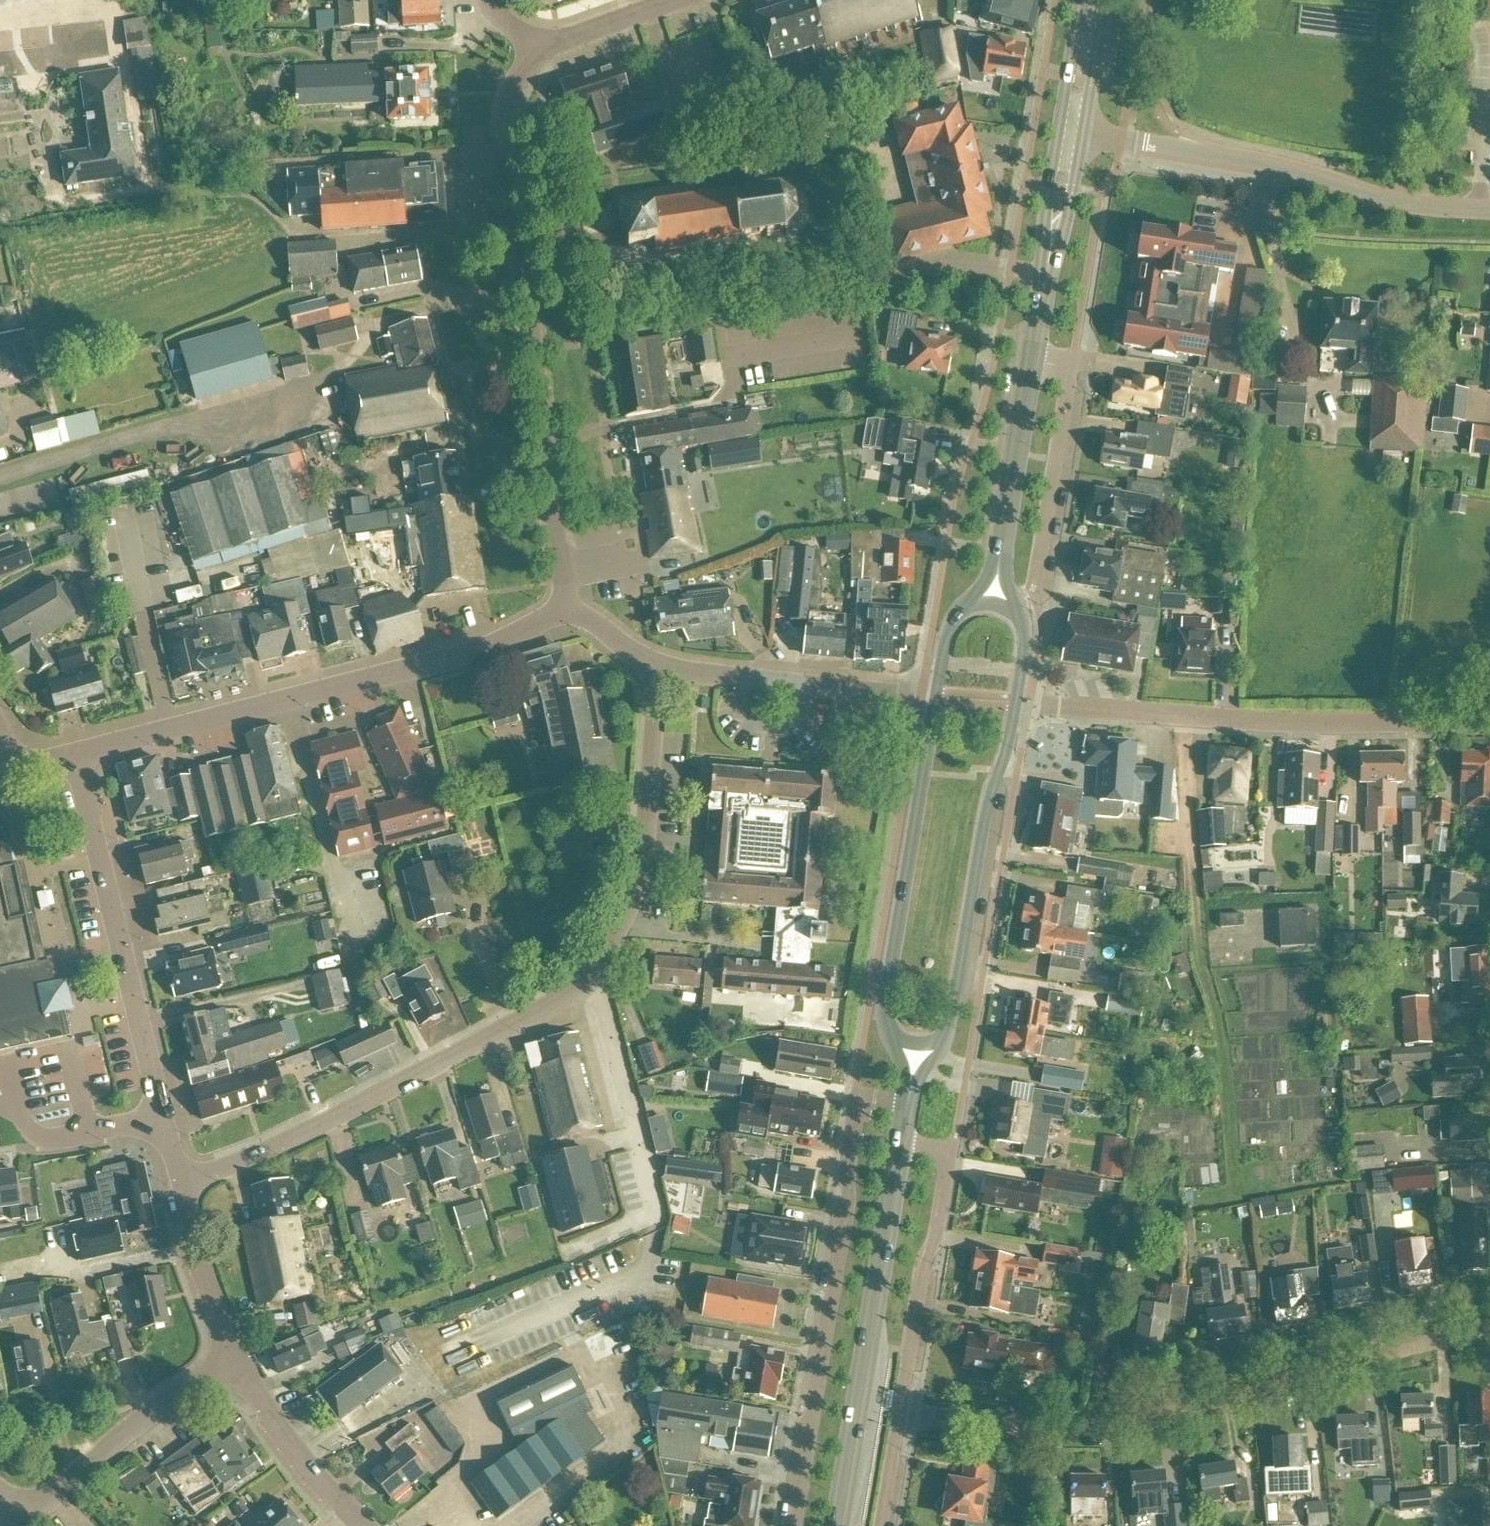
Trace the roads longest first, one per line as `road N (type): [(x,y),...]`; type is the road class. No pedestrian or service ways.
road 1 (residential): [(185,1180),(261,1155),(582,981),(620,930),(642,865),(657,666)]
road 2 (residential): [(1489,1326),(1133,1422),(1026,1427),(899,1411)]
road 3 (unclassified): [(567,609),(508,124),(510,100),(537,41)]
road 4 (residential): [(906,1109),(858,1102),(793,1525)]
road 5 (residential): [(1489,723),(1265,721),(1029,704)]
road 6 (unclassified): [(185,1180),(161,1119),(71,756)]
road 7 (secondary): [(836,1525),(900,1147)]
road 8 (secondary): [(945,1036),(1014,703)]
road 9 (secondary): [(934,697),(886,986),(890,1032)]
road 10 (residential): [(899,1411),(949,1155),(900,1147)]
road 11 (unclassified): [(1199,155),(1405,204),(1489,211)]
road 12 (unclassified): [(288,701),(458,658),(567,609)]
road 13 (residential): [(1016,605),(1034,586),(1069,368),(1031,363)]
road 14 (unclassified): [(934,697),(657,666)]
road 15 (track): [(0,476),(259,397)]
road 16 (unclassified): [(19,1521),(233,1358)]
road 17 (unclassified): [(349,949),(288,701)]
road 18 (track): [(1201,959),(1224,1048),(1238,1192)]
road 19 (unclassified): [(71,756),(288,701)]
road 20 (unclassified): [(363,1525),(284,1438),(233,1358)]
road 21 (secondary): [(1000,550),(1031,363)]
road 22 (unclassified): [(233,1358),(196,1246),(185,1180)]
road 23 (secondary): [(1045,275),(1064,235),(1082,134)]
road 24 (secondary): [(1057,130),(1045,275)]
road 25 (unclassified): [(537,41),(555,43),(674,0)]
road 26 (secondary): [(1082,134),(1104,0)]
road 27 (secondary): [(1079,0),(1057,130)]

